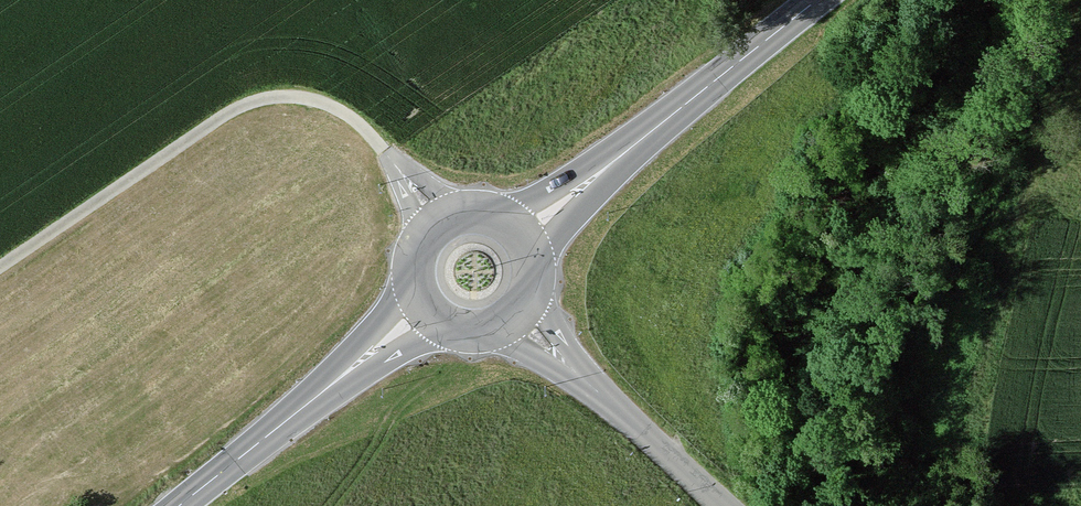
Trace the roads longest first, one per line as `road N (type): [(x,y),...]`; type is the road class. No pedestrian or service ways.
road 1 (track): [(0,268),(238,108),(292,95),(347,113),(366,129),(441,224)]
road 2 (secondary): [(819,0),(522,237)]
road 3 (secondary): [(430,315),(179,505)]
road 4 (residential): [(723,505),(521,313)]
road 5 (secondary): [(522,237),(475,214),(441,224),(415,267),(430,315)]

